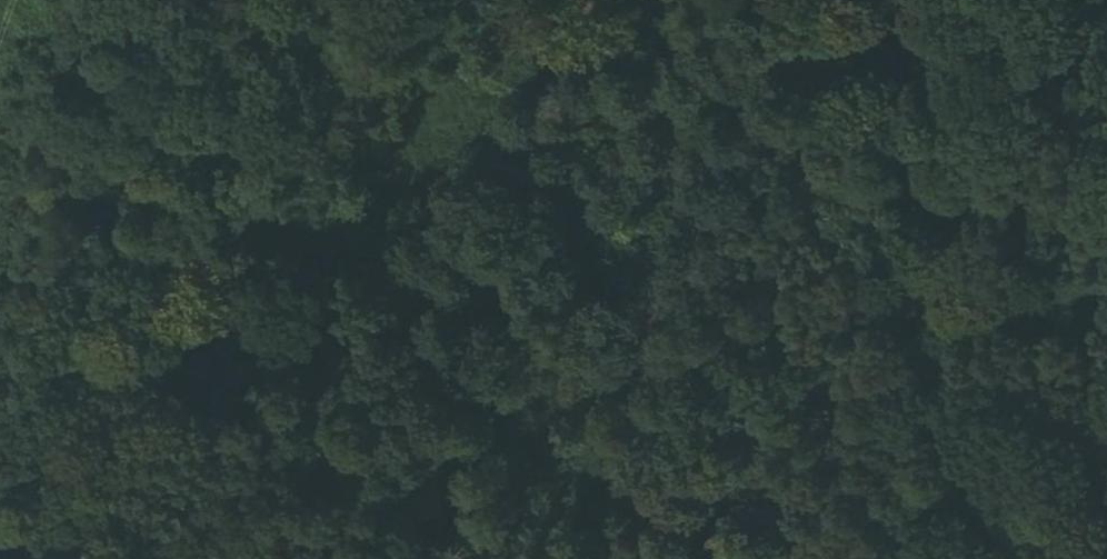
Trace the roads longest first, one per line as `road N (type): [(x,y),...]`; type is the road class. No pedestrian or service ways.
road 1 (track): [(522,0),(381,135),(0,408)]
road 2 (track): [(600,0),(943,167),(1106,264)]

